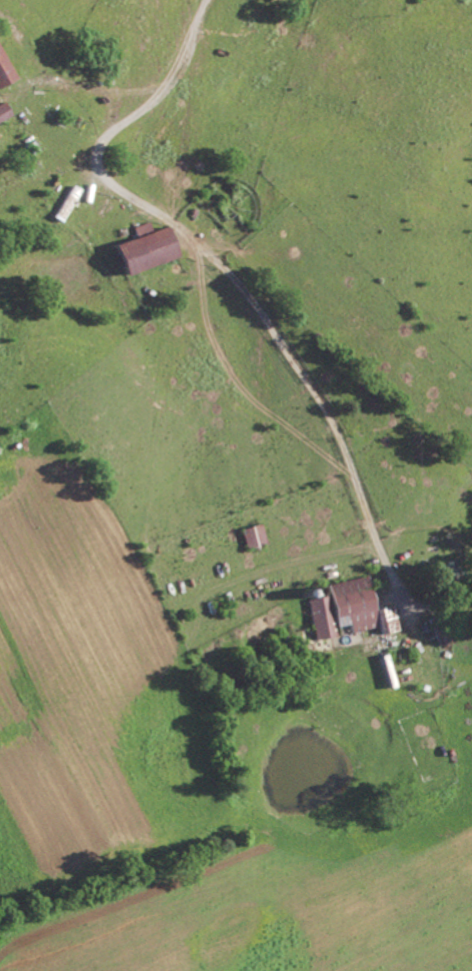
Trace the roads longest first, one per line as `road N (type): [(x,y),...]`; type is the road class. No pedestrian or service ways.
road 1 (residential): [(393,576),(353,469),(304,375),(211,255),(92,162),(108,132),(168,86),(208,0)]

